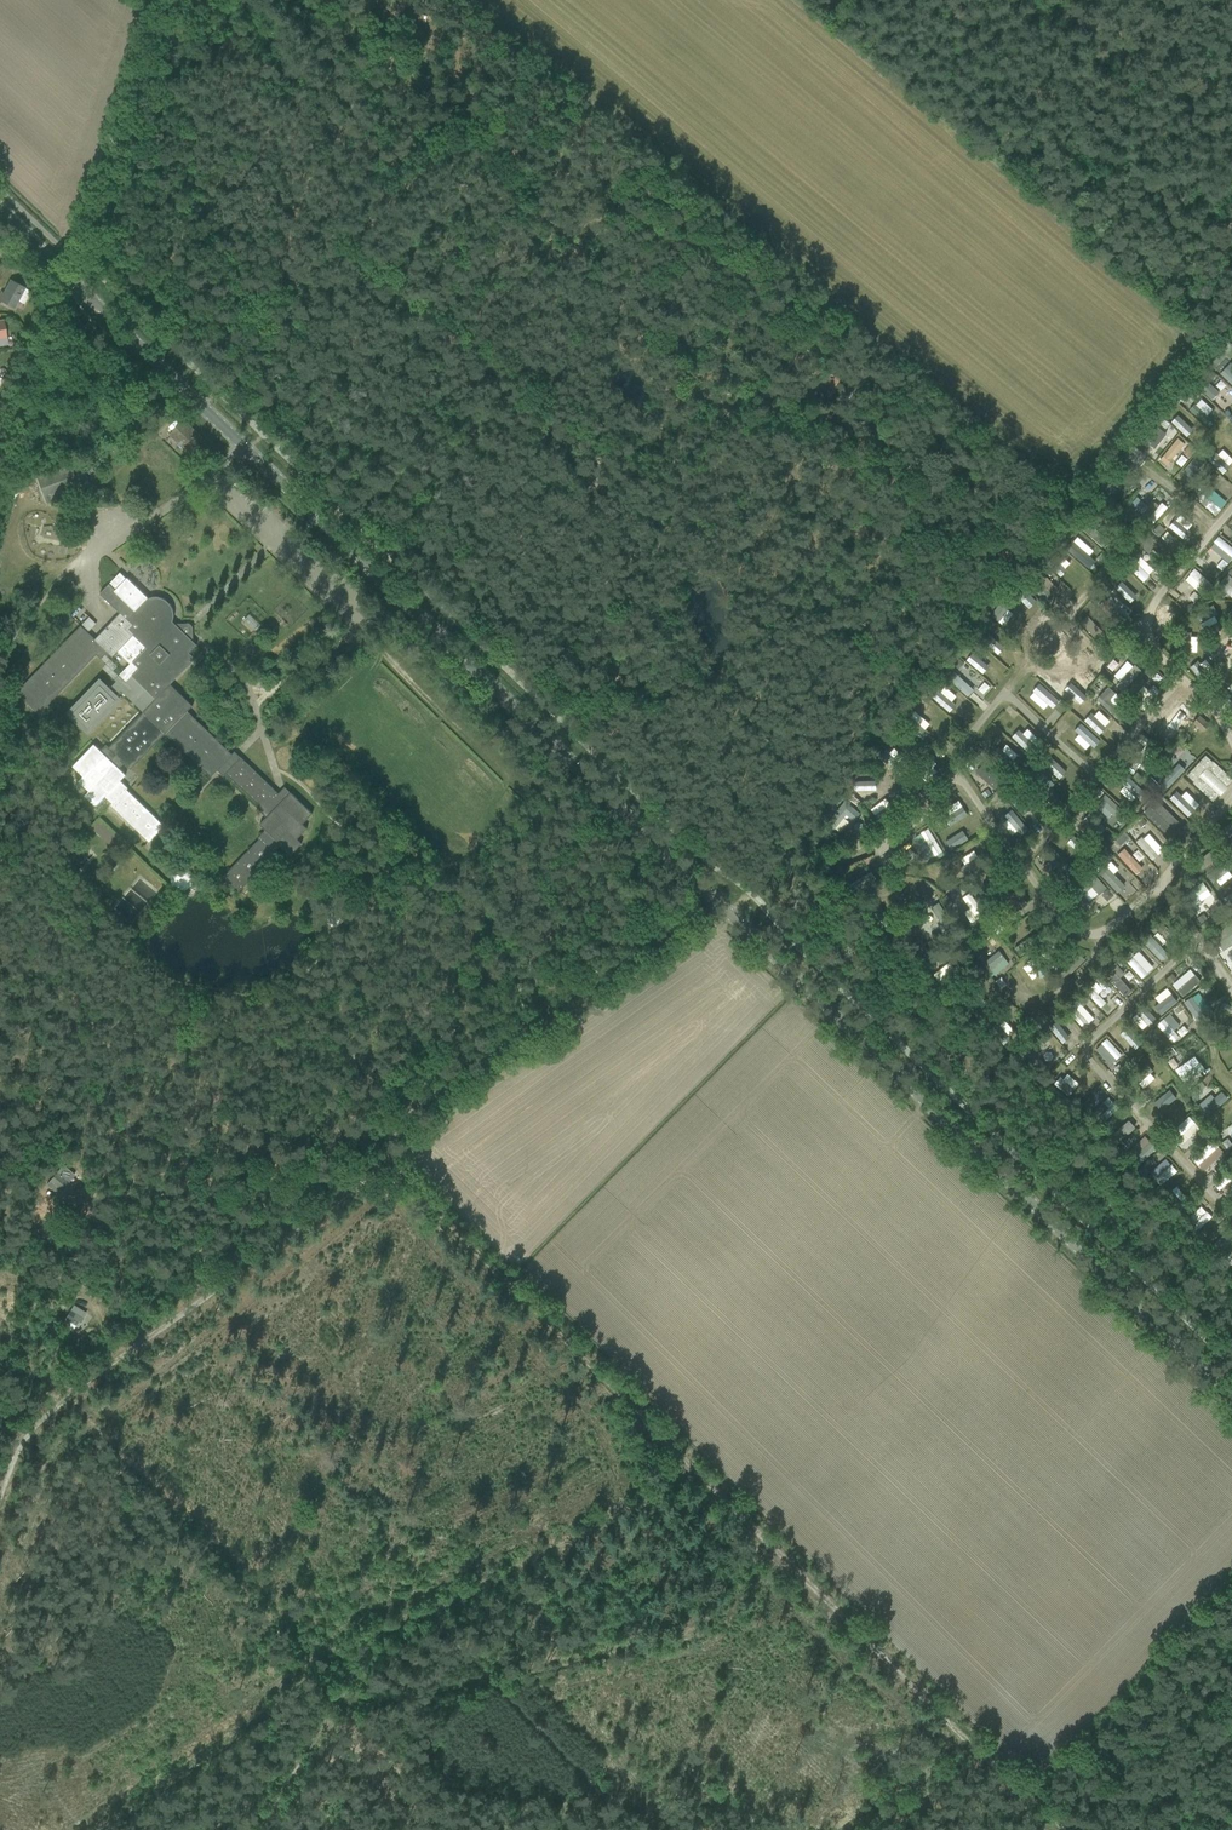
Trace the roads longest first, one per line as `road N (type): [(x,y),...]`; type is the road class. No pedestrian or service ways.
road 1 (tertiary): [(1231,1390),(403,589),(0,213)]
road 2 (track): [(0,1499),(17,1451),(78,1390),(380,1166),(400,1168),(1059,1829)]

